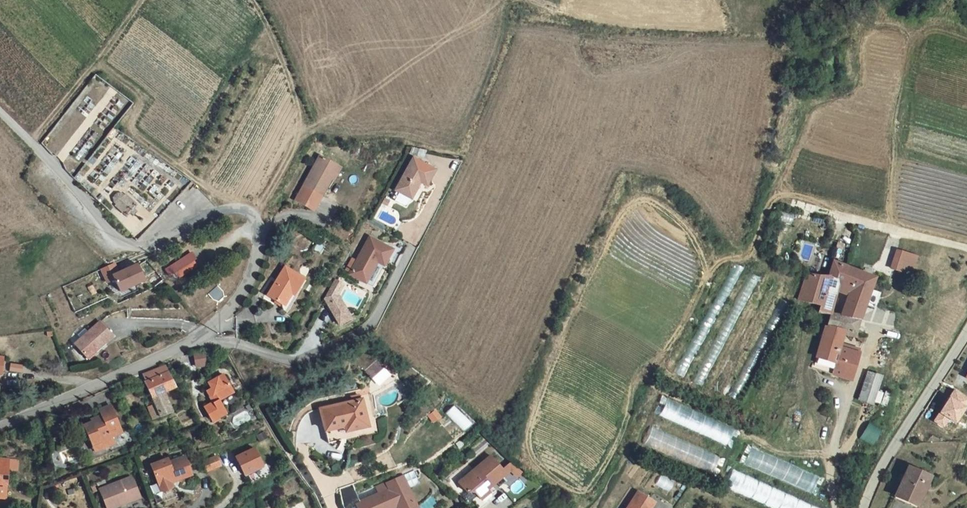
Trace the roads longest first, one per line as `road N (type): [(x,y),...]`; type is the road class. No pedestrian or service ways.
road 1 (unclassified): [(207,334),(254,271),(260,236),(249,211),(220,212),(143,248),(128,245),(0,113)]
road 2 (residential): [(207,334),(302,360),(368,329),(414,251)]
road 3 (unclassified): [(0,427),(207,334)]
road 4 (tertiary): [(966,333),(885,462),(867,507)]
road 5 (residential): [(882,318),(840,452),(845,507)]
road 6 (residential): [(835,214),(966,249)]

